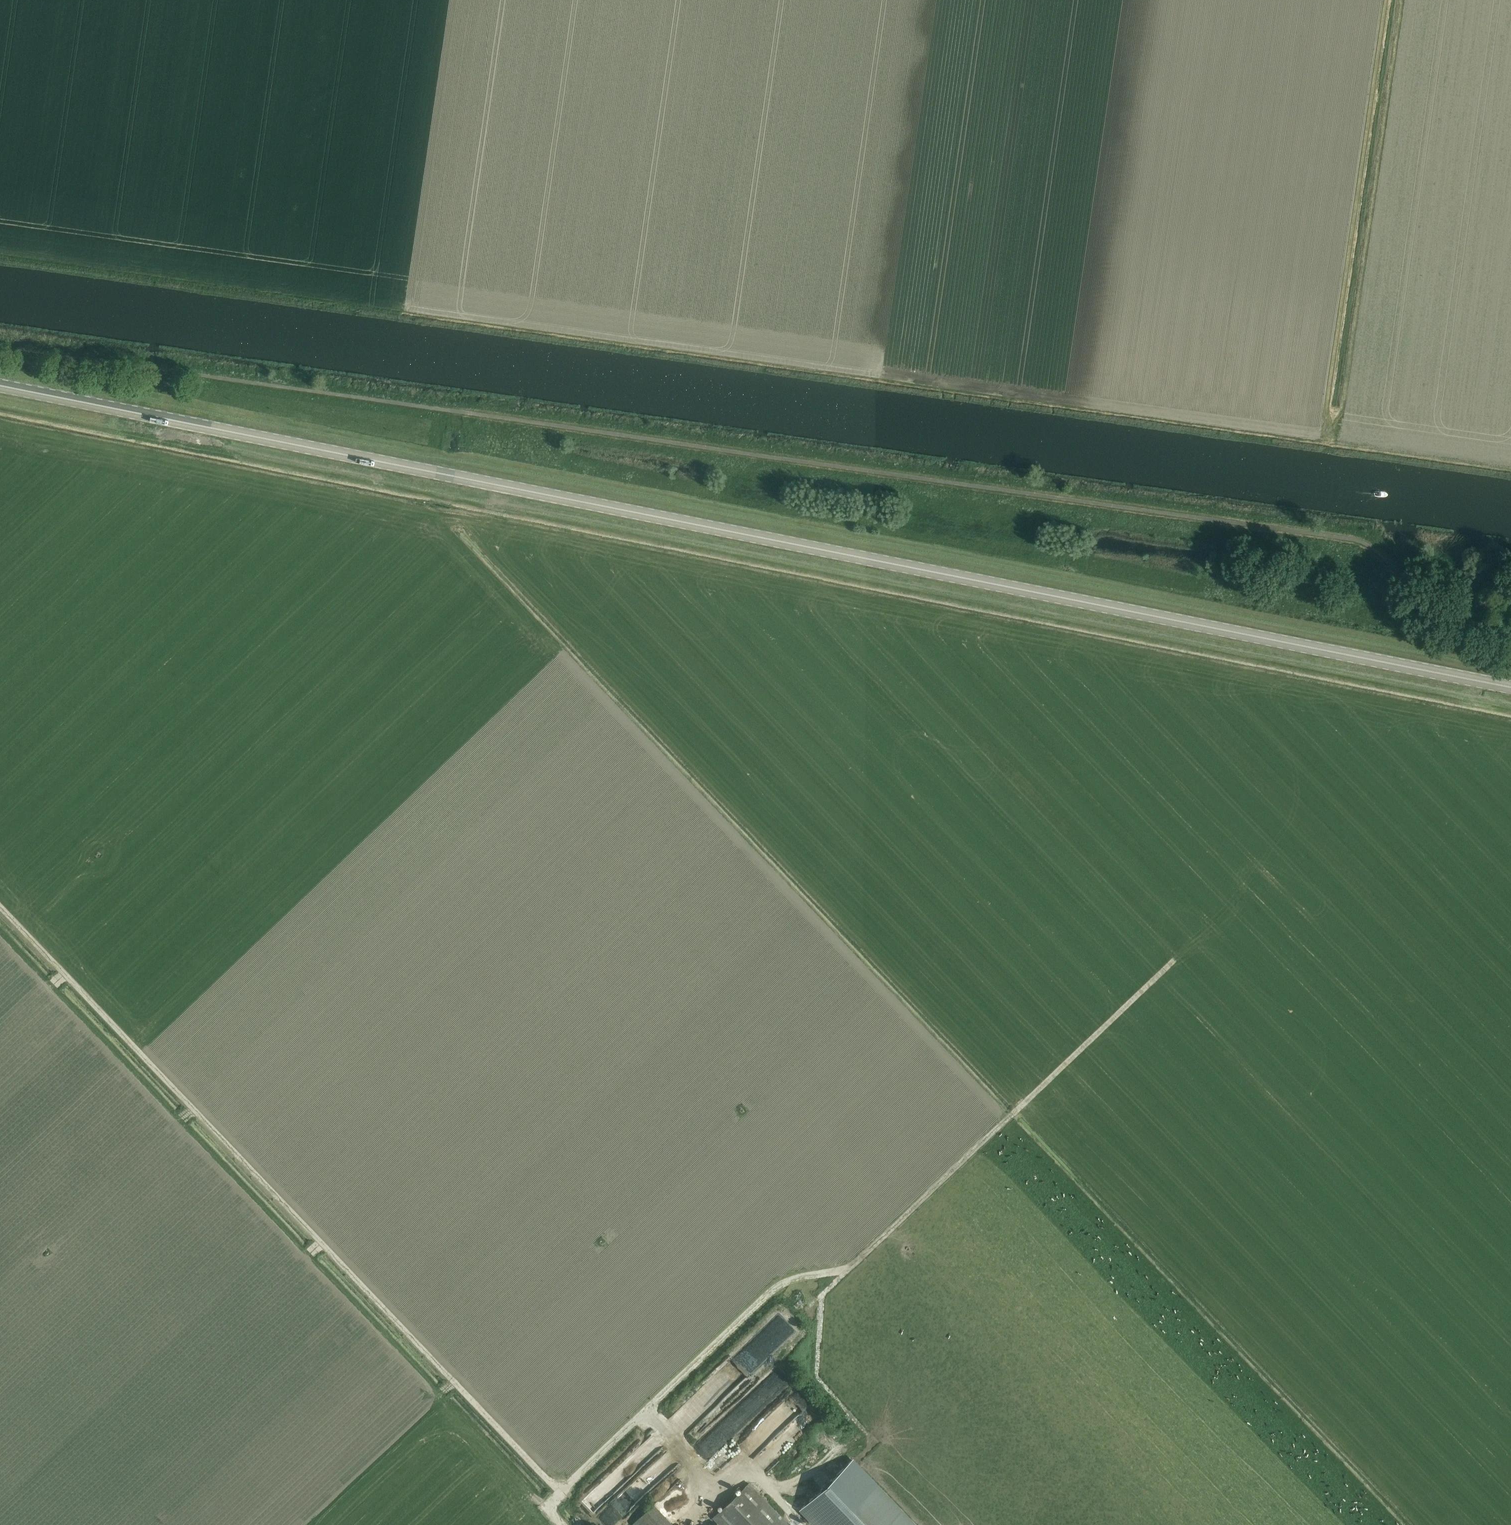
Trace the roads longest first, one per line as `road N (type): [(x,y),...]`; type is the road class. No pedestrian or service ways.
road 1 (secondary): [(1510,687),(0,388)]

